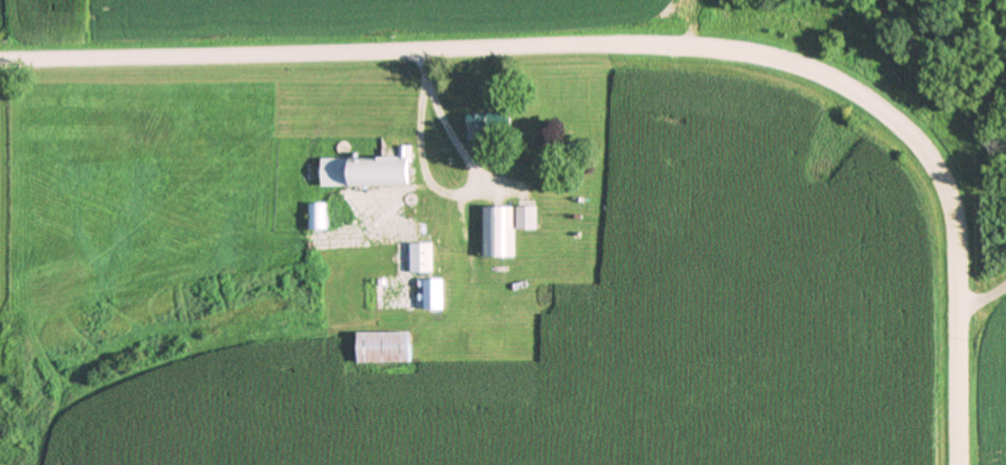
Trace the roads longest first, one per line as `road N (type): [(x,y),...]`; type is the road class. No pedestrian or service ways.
road 1 (residential): [(902,129),(824,78),(783,63),(678,49),(0,56)]
road 2 (residential): [(966,464),(955,207),(902,129)]

